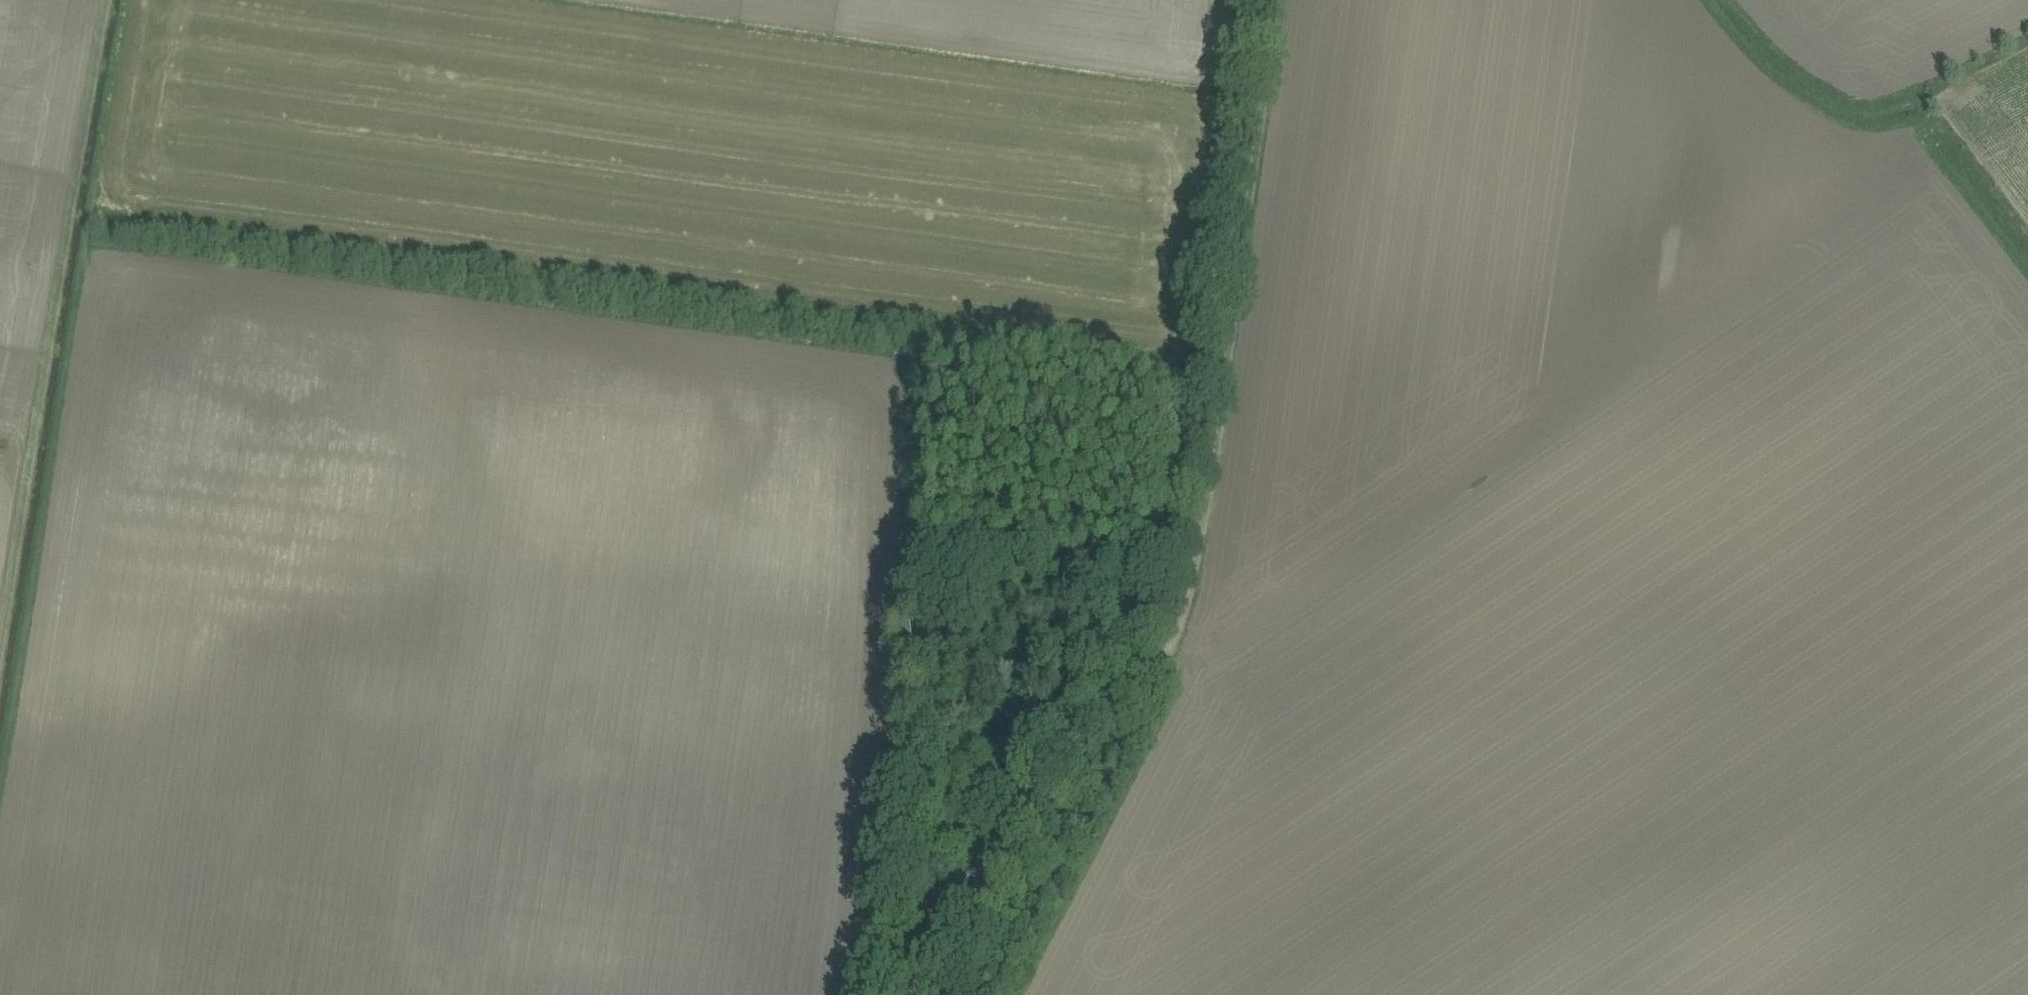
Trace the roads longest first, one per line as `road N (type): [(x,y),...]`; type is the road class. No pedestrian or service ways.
road 1 (track): [(920,994),(1007,828),(1178,624),(1200,546),(1278,0)]

